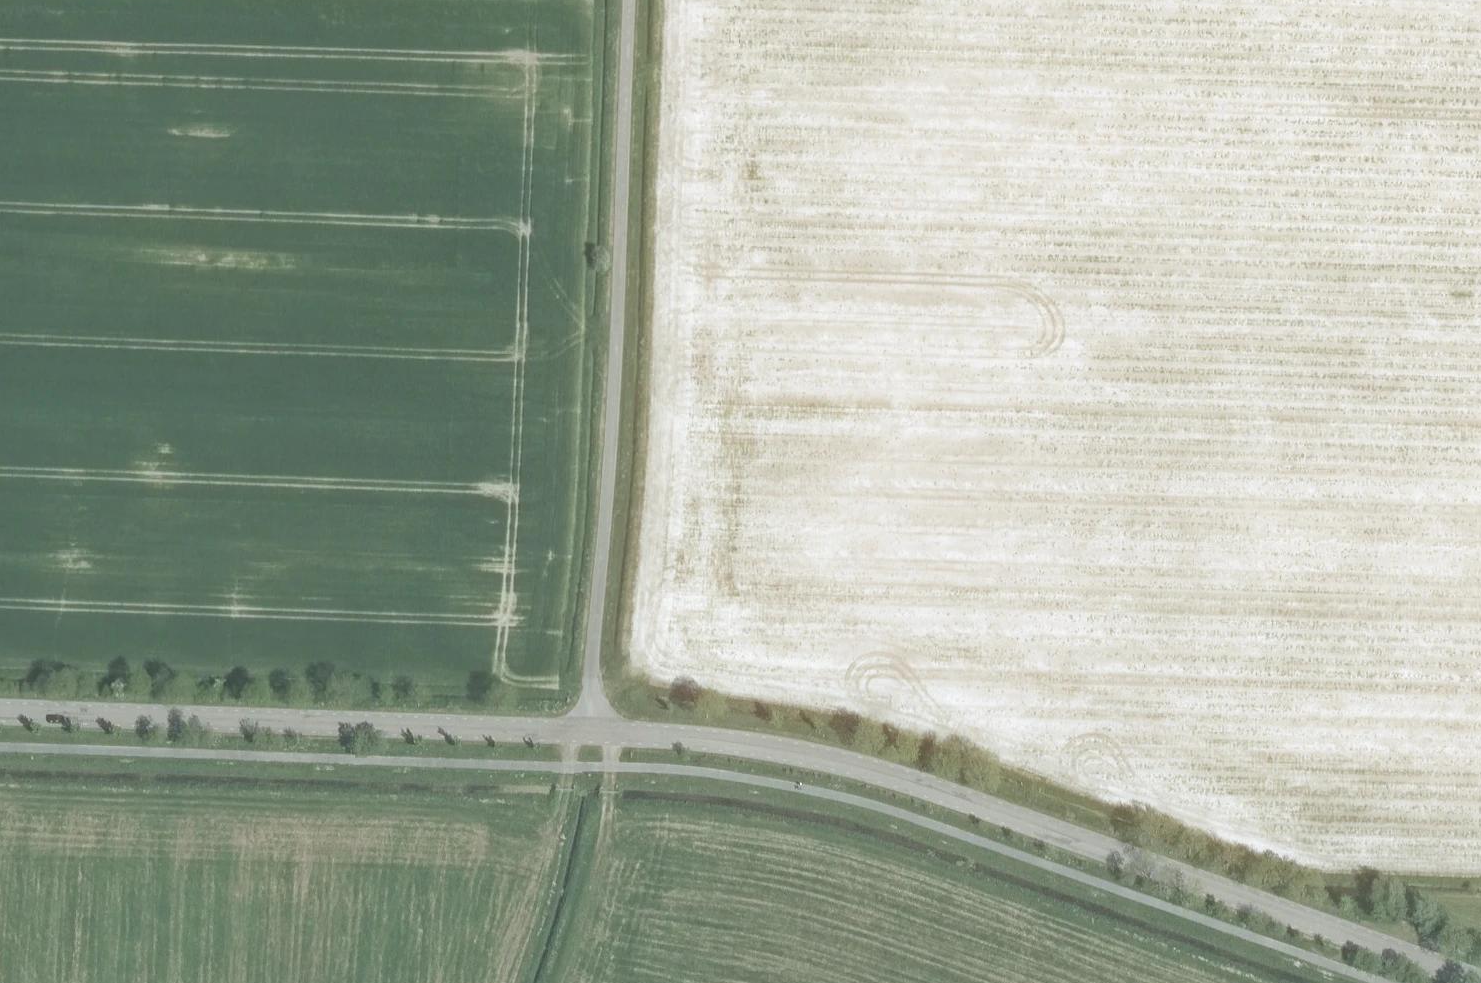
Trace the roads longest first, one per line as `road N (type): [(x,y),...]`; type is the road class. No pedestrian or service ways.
road 1 (tertiary): [(588,732),(710,741),(869,771),(1476,982)]
road 2 (unclassified): [(629,0),(614,417),(588,732)]
road 3 (tertiary): [(0,709),(588,732)]

